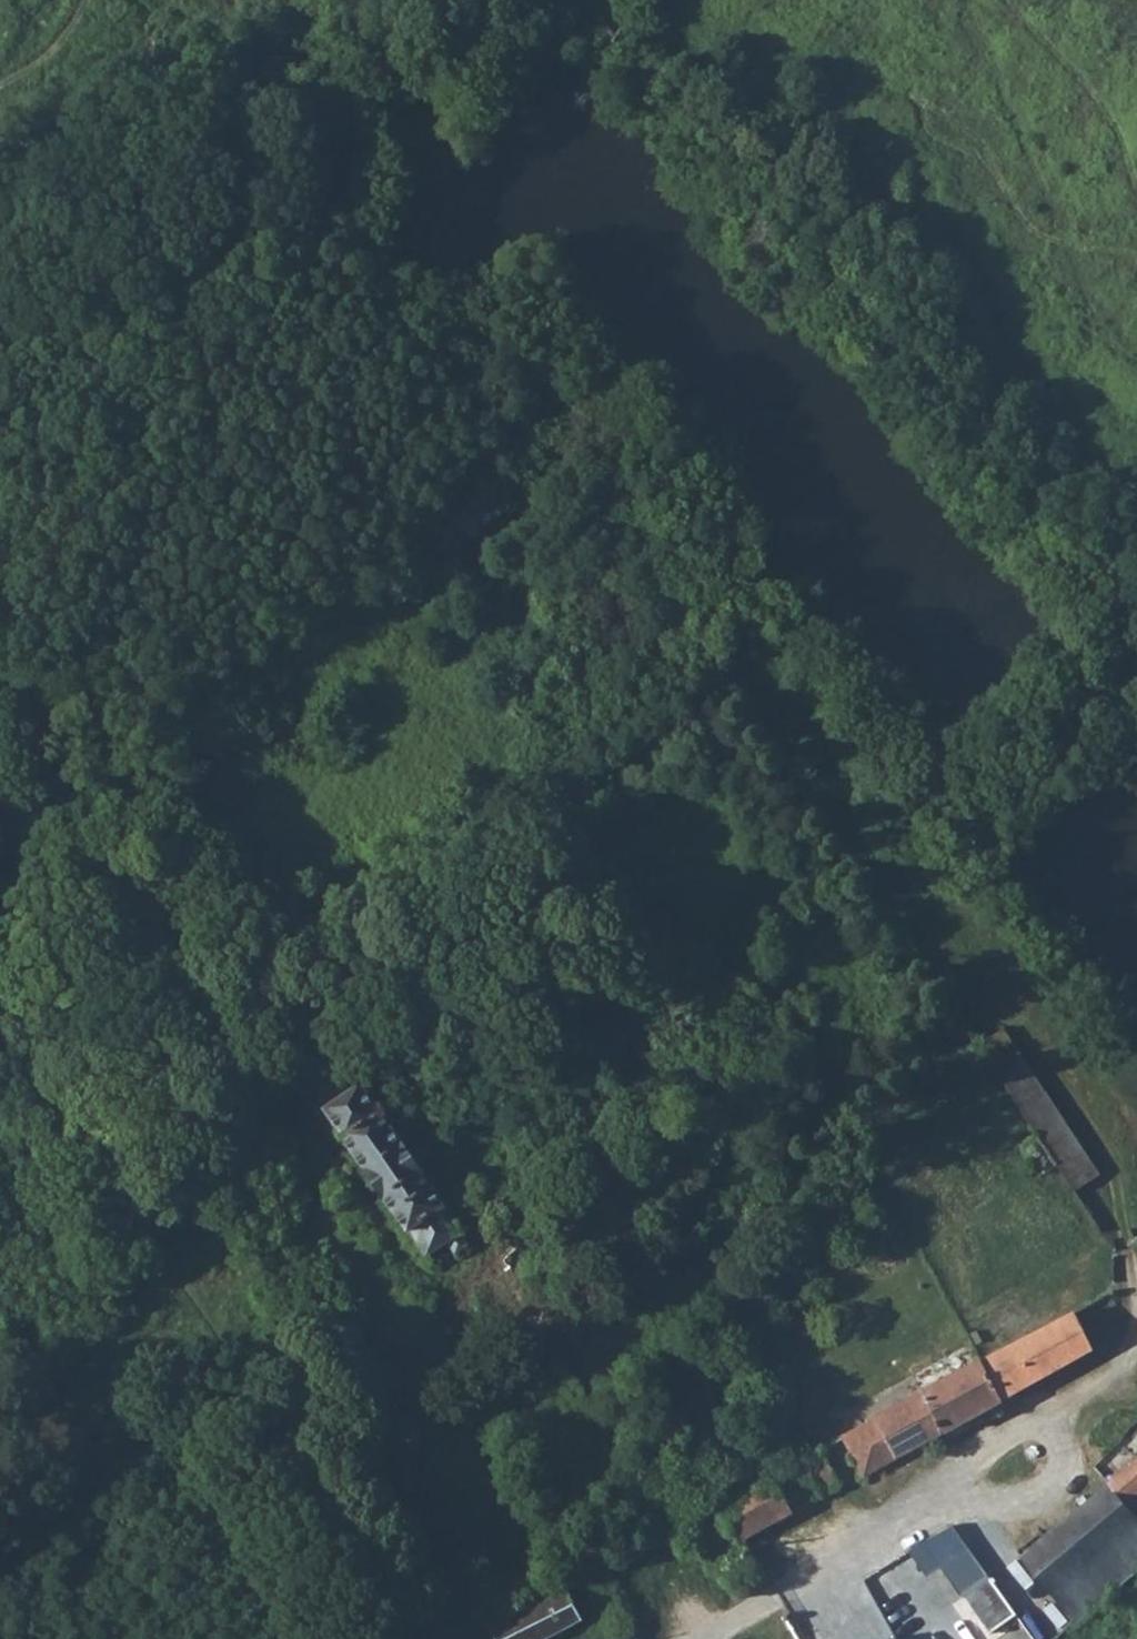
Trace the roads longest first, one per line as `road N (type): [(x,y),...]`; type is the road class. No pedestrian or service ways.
road 1 (track): [(412,1638),(0,986)]
road 2 (track): [(718,1638),(930,1516),(1008,1514),(1062,1488),(1093,1411),(1136,1407)]
road 3 (track): [(1136,1244),(1061,1078),(996,983)]
road 4 (track): [(930,1516),(939,1476),(995,1441),(1093,1411)]

